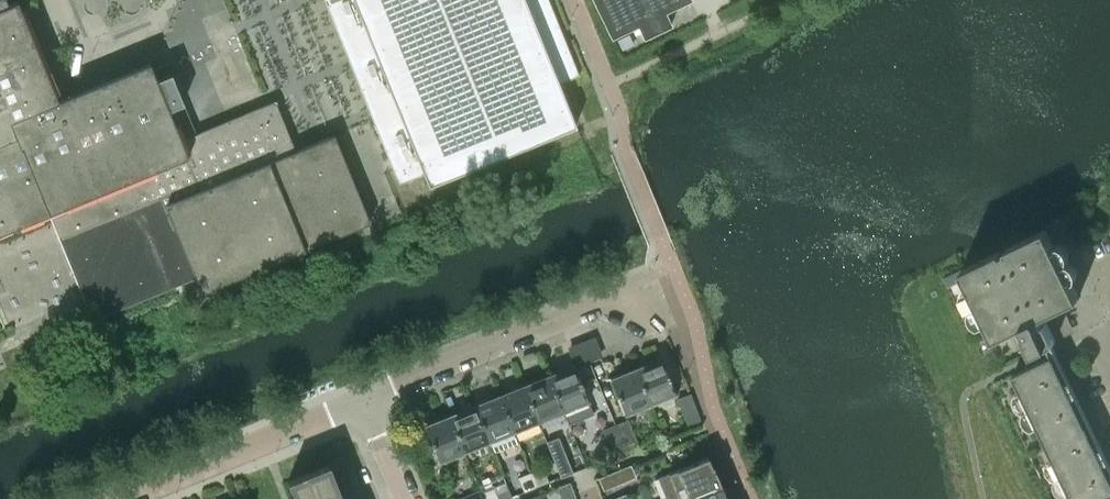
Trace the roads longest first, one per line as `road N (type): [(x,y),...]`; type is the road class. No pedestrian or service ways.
road 1 (residential): [(358,400),(634,289)]
road 2 (residential): [(114,498),(358,400)]

